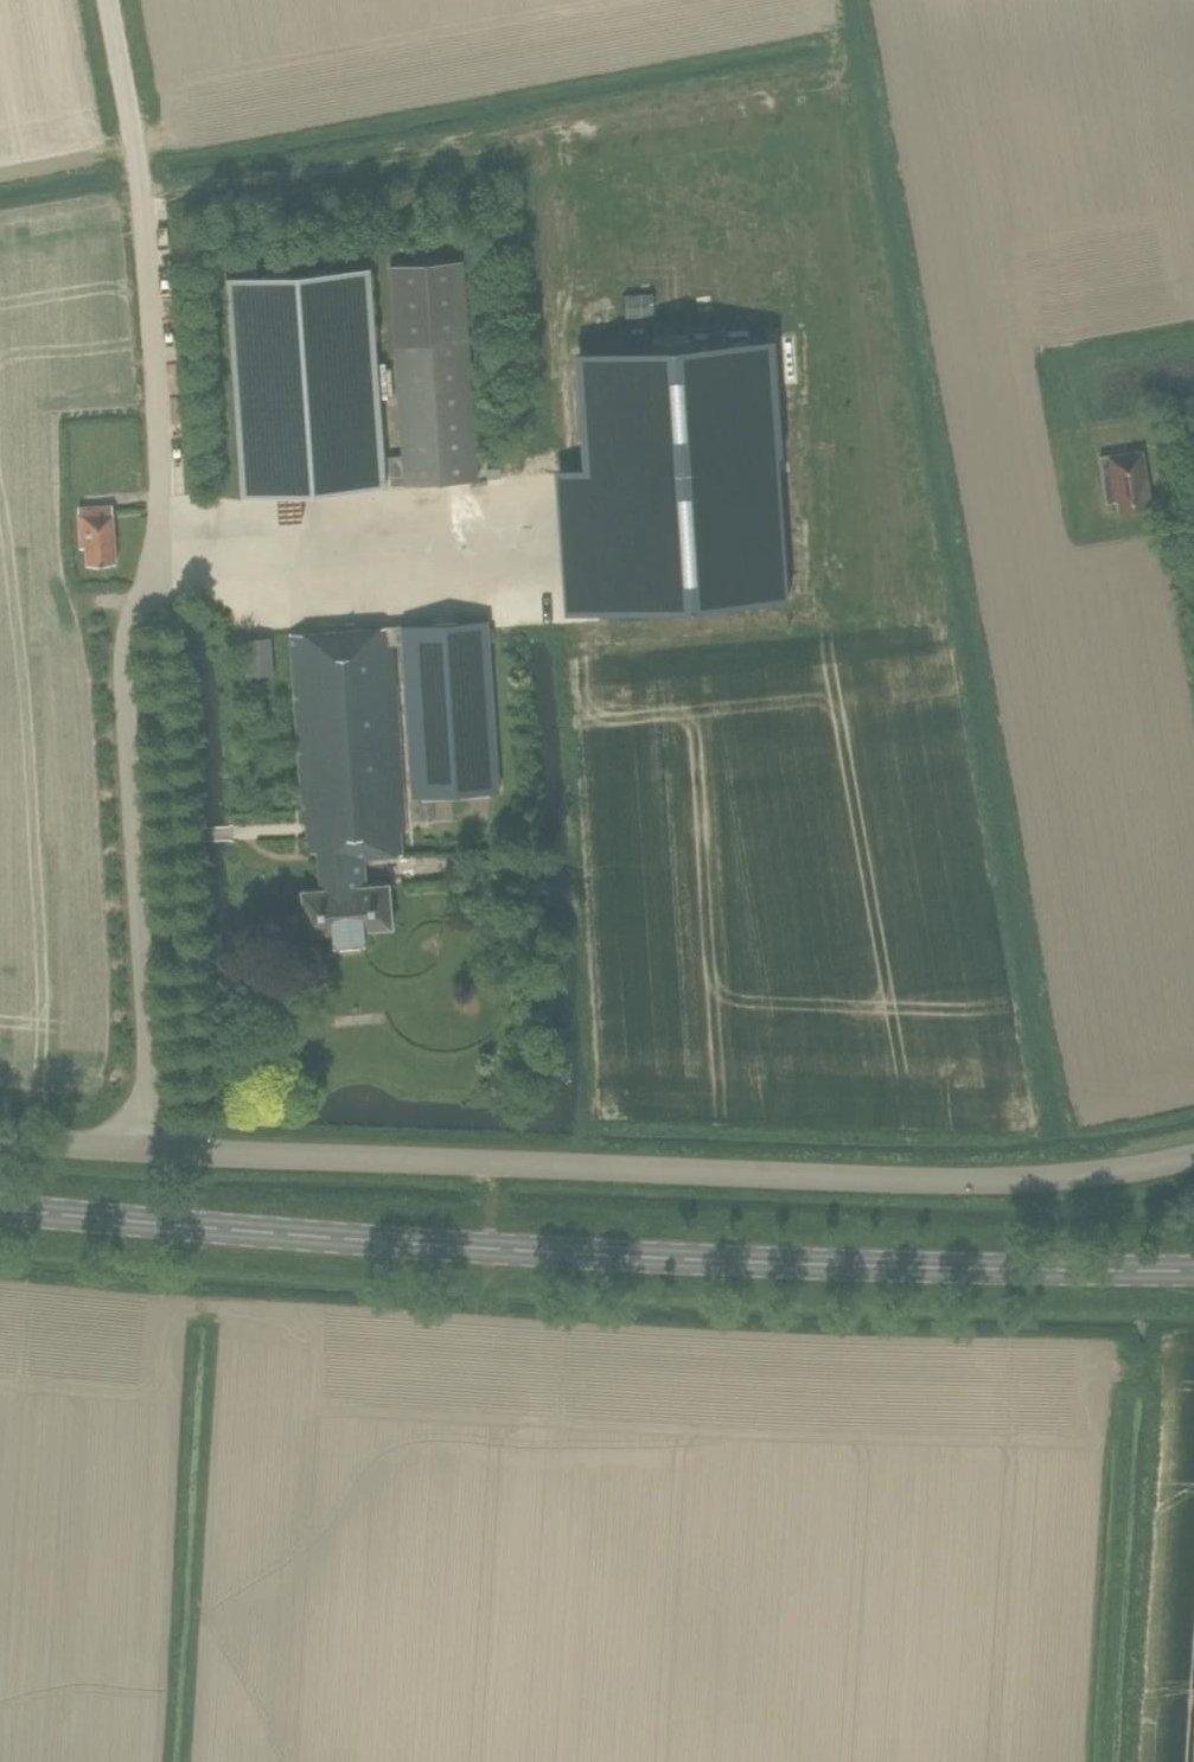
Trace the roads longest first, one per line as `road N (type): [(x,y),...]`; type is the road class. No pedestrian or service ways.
road 1 (primary): [(0,1209),(467,1247),(1193,1271)]
road 2 (unclassified): [(156,1143),(124,643),(158,548),(159,437),(139,183),(107,0)]
road 3 (tertiary): [(156,1143),(1054,1182),(1193,1157)]
road 4 (tertiary): [(0,1135),(156,1143)]

